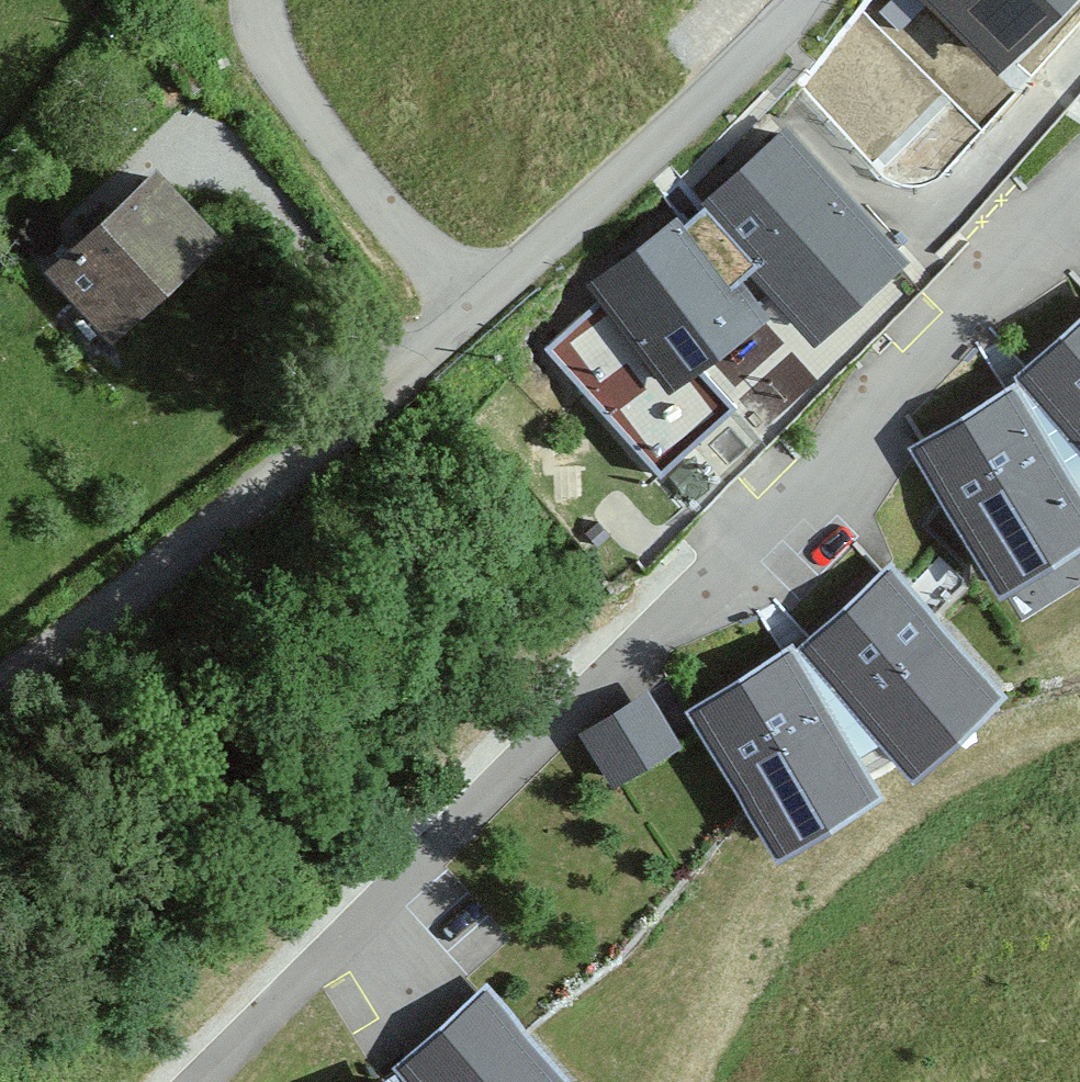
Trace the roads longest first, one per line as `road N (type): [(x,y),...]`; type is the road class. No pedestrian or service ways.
road 1 (residential): [(1079,172),(745,540),(195,1081)]
road 2 (unclassified): [(472,313),(0,692)]
road 3 (unclassified): [(803,0),(472,313)]
road 4 (residential): [(472,313),(287,86),(267,51),(258,0)]

